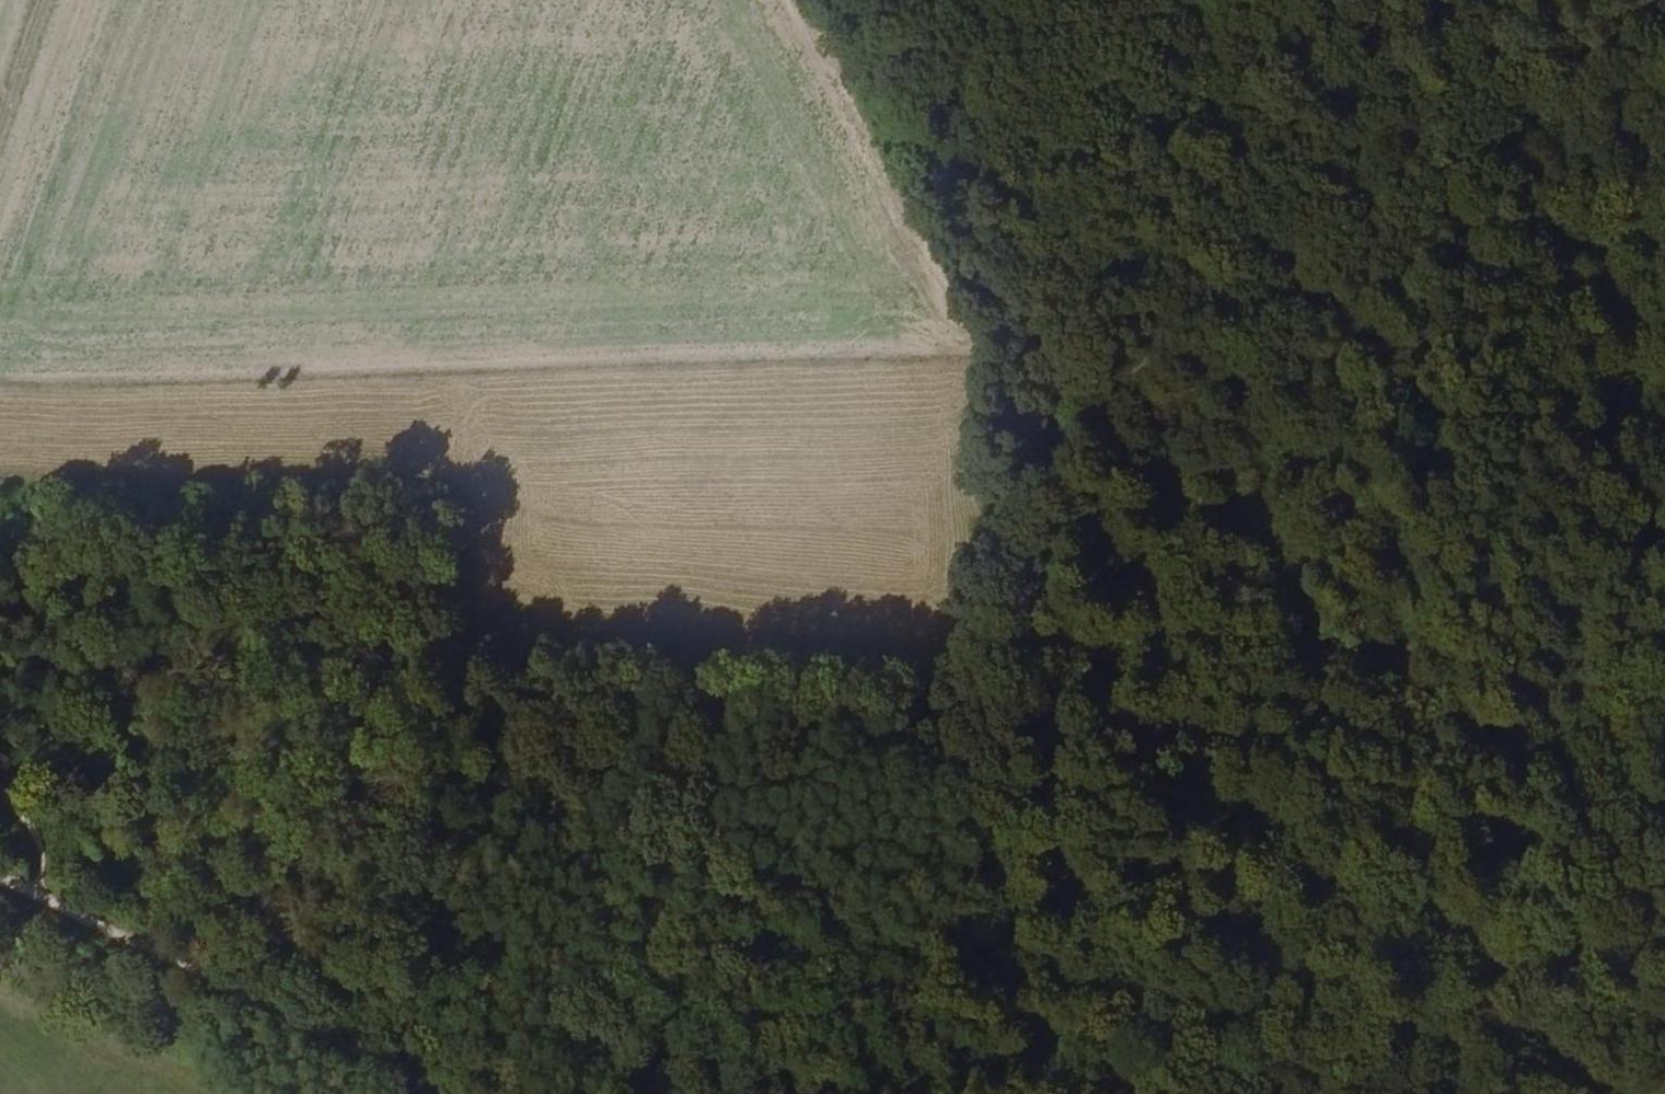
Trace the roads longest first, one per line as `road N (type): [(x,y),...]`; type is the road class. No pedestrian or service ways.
road 1 (track): [(0,141),(48,0)]
road 2 (track): [(49,898),(51,851),(39,825),(0,790)]

